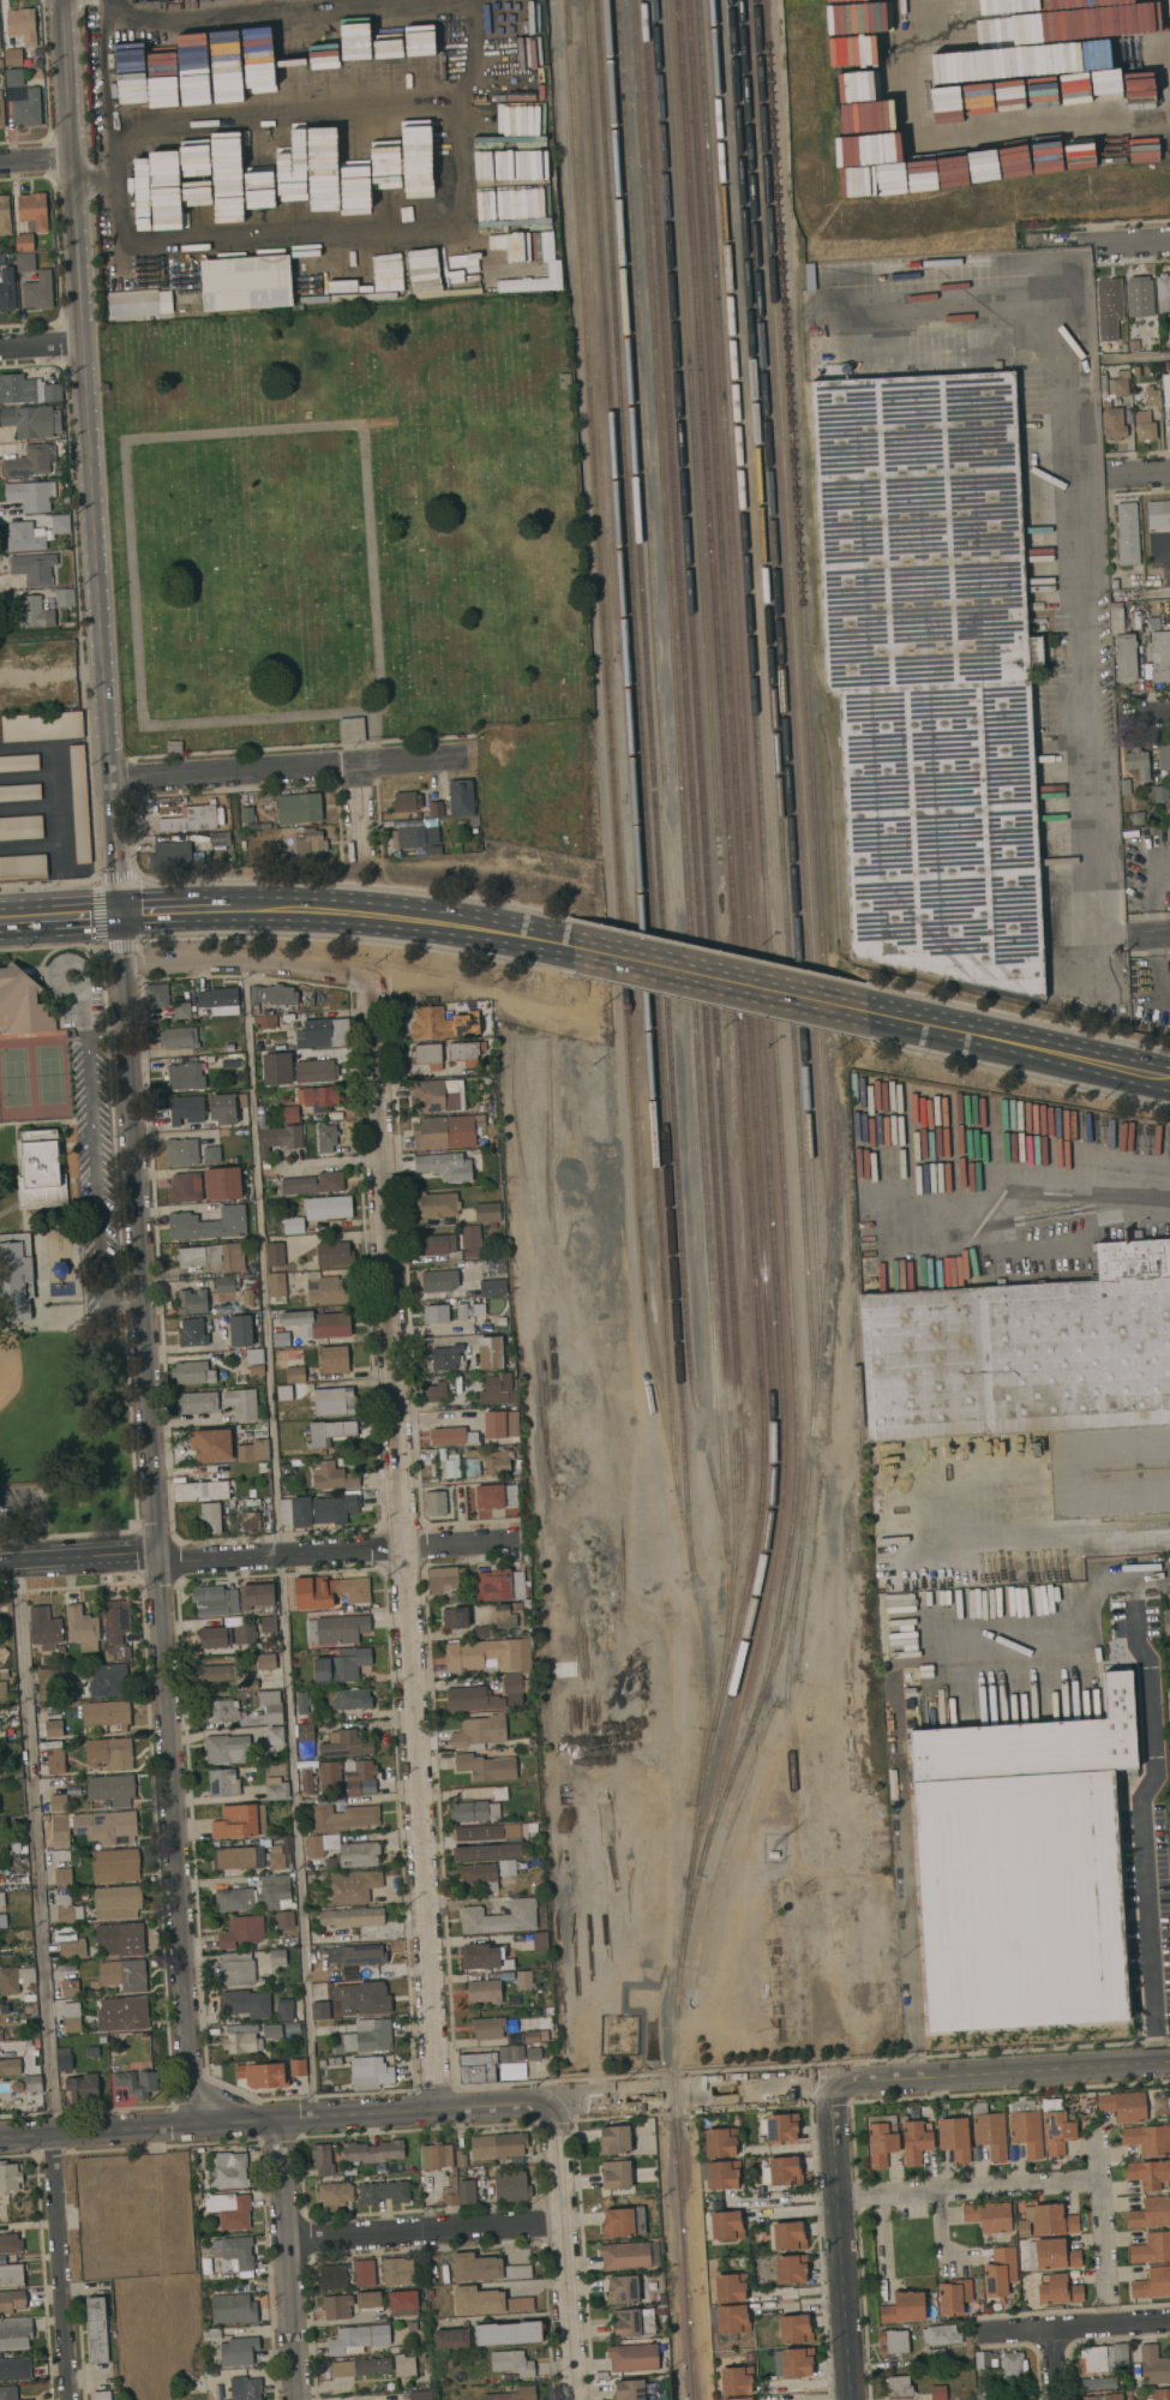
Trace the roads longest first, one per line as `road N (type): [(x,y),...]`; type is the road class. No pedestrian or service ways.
road 1 (residential): [(194,2124),(119,912)]
road 2 (tertiary): [(1169,2062),(0,2138)]
road 3 (residential): [(437,2108),(365,977)]
road 4 (tertiary): [(119,912),(62,0)]
road 5 (residential): [(156,1557),(515,1539)]
road 6 (residential): [(109,779),(463,756)]
road 7 (primary): [(235,909),(353,914),(571,947)]
road 8 (tertiary): [(855,2399),(834,2085)]
road 9 (primary): [(571,947),(872,1016)]
road 10 (primary): [(872,1016),(1169,1080)]
road 11 (residential): [(573,2399),(553,2102)]
road 12 (tertiary): [(299,2399),(281,2120)]
road 13 (residential): [(289,2243),(559,2221)]
road 14 (residential): [(70,2399),(53,2135)]
road 15 (residential): [(121,965),(242,959),(365,977)]
road 16 (residential): [(979,2335),(1169,2322)]
road 17 (tertiary): [(0,1562),(156,1557)]

